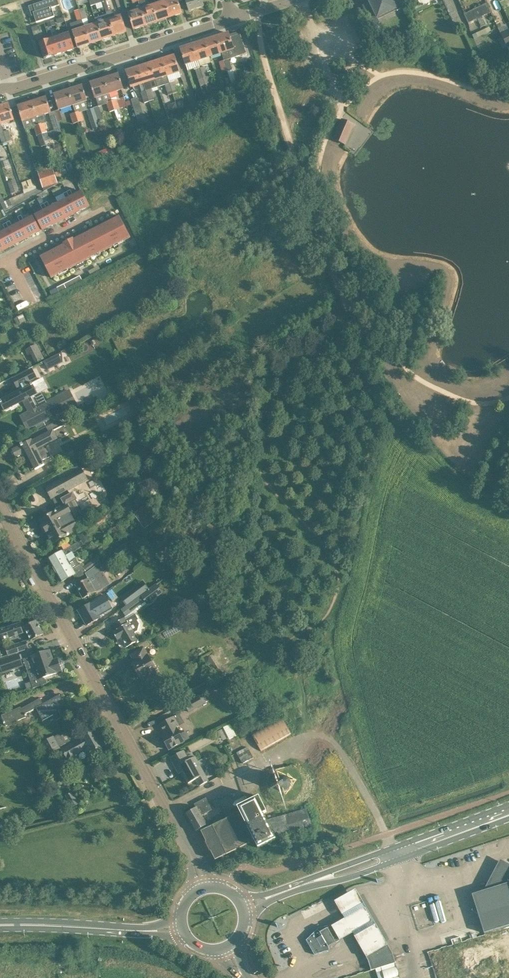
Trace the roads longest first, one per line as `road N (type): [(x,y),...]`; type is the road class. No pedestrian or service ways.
road 1 (unclassified): [(191,852),(0,507)]
road 2 (unclassified): [(7,85),(231,17)]
road 3 (primary): [(148,931),(0,925)]
road 4 (primary): [(395,854),(508,812)]

